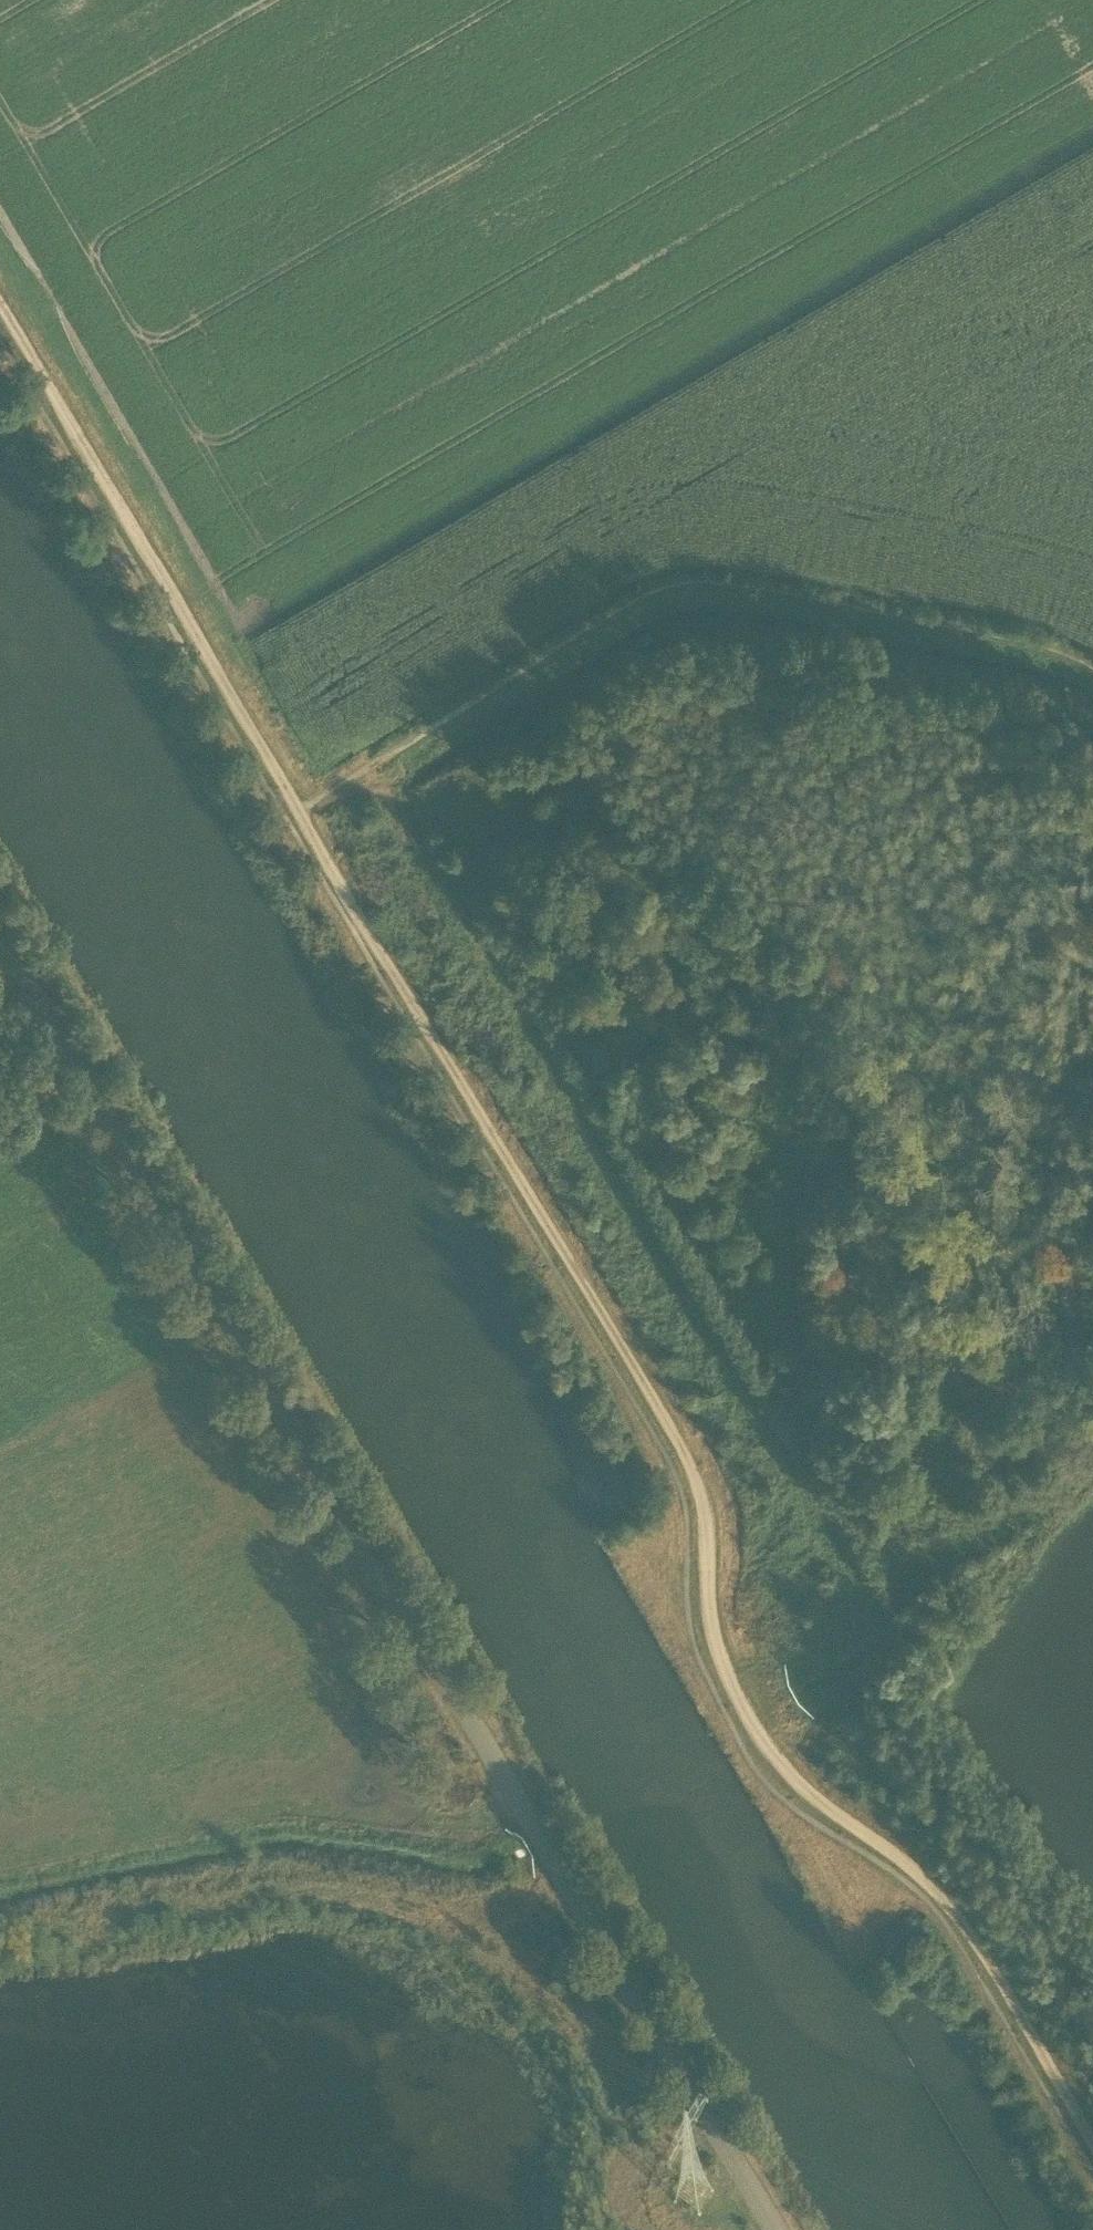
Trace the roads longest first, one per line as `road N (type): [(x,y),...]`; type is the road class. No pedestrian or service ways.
road 1 (track): [(299,813),(682,1456),(699,1494),(721,1666),(784,1774),(928,1884),(958,1919),(1092,2142)]
road 2 (unclassified): [(756,2229),(0,951)]
road 3 (track): [(0,307),(299,813)]

